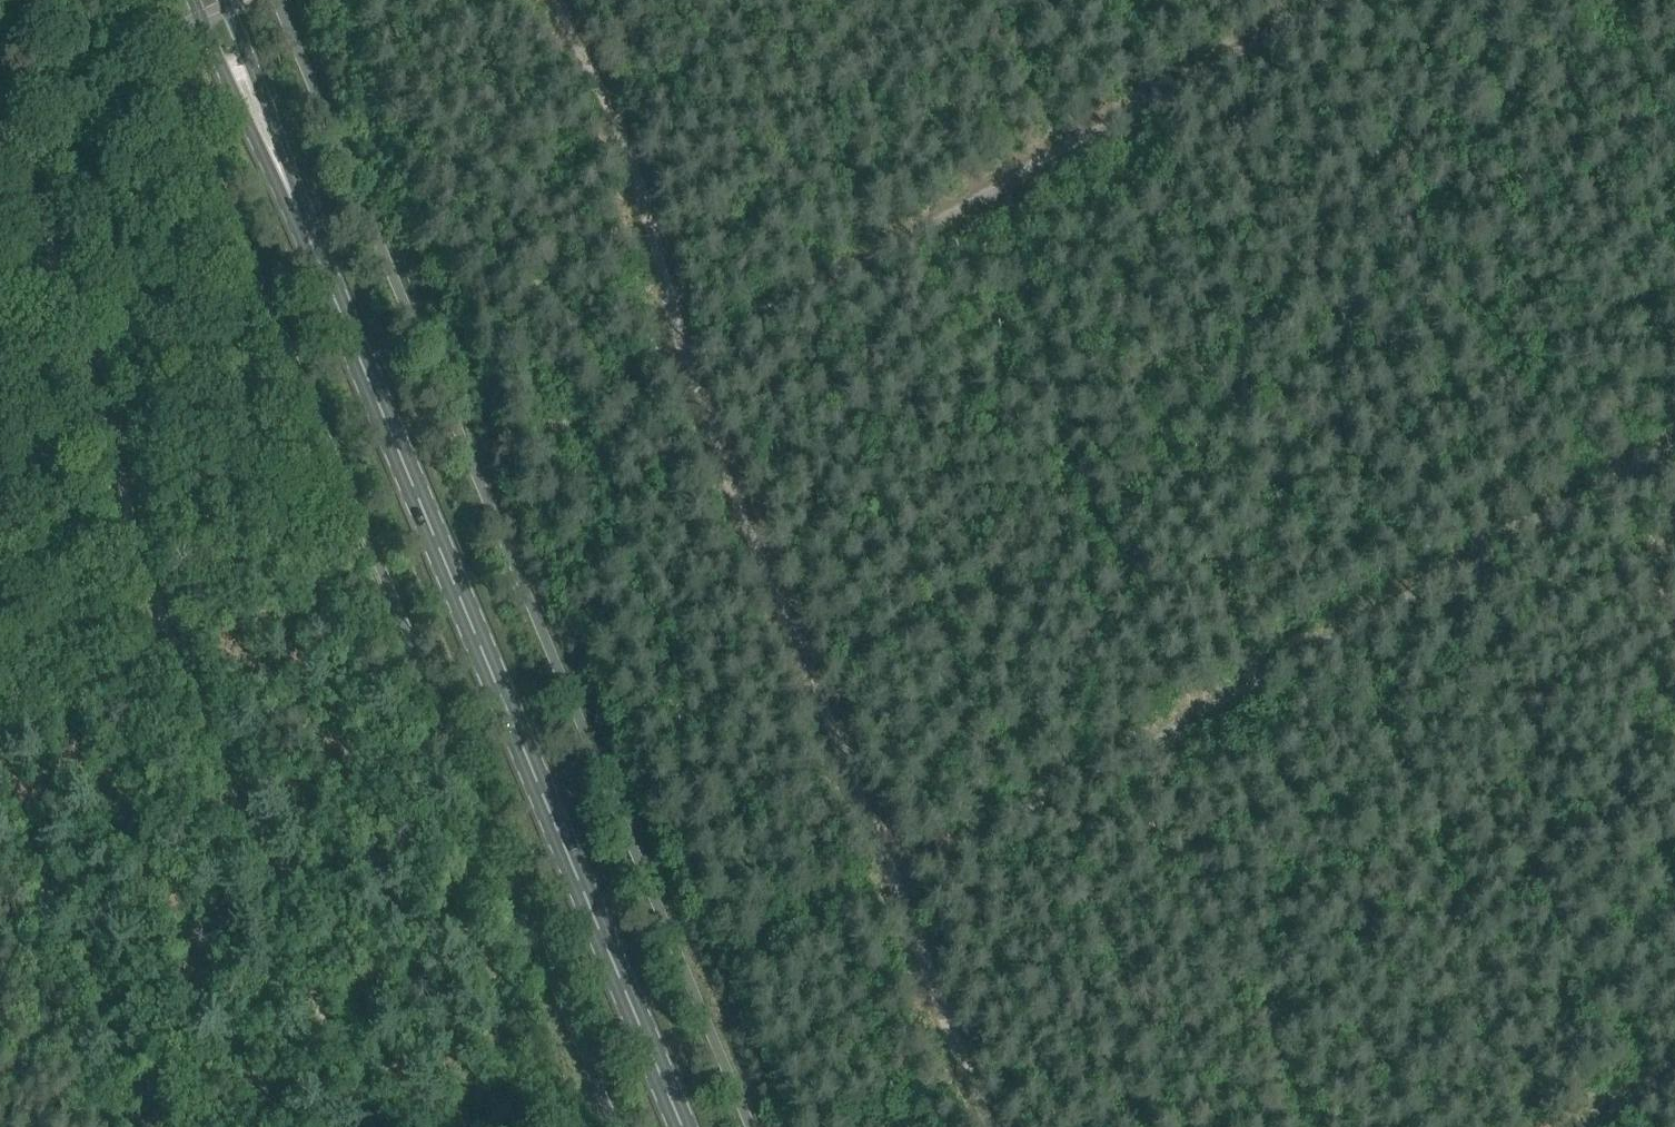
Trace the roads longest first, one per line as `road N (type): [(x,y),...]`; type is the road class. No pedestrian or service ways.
road 1 (secondary): [(679,1126),(269,143)]
road 2 (track): [(898,878),(1674,446)]
road 3 (track): [(1323,0),(678,351)]
road 4 (secondary): [(192,0),(269,143)]
road 5 (track): [(1674,1048),(1535,1126)]
road 6 (secondary): [(269,143),(224,0)]

